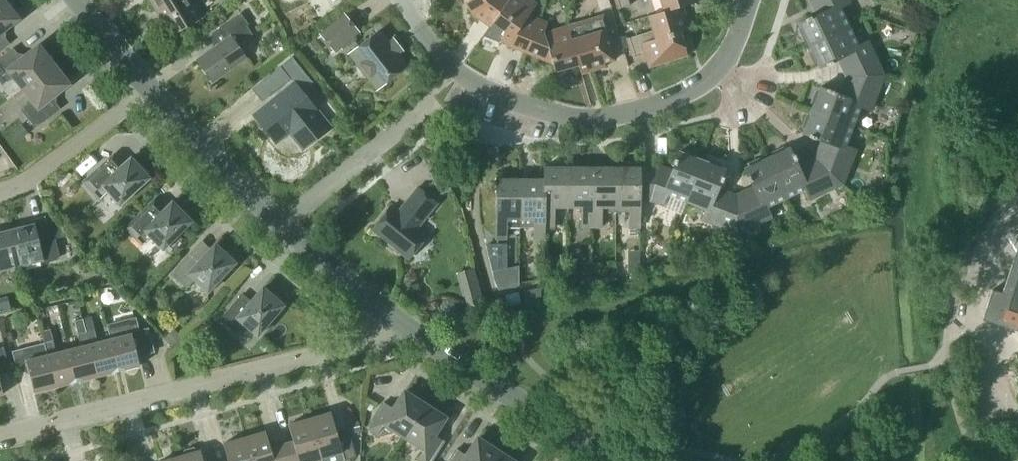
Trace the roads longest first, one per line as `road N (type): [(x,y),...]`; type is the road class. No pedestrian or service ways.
road 1 (residential): [(403,0),(421,32),(480,84),(523,103),(591,117),(648,106),(696,84),(730,46),(748,0)]
road 2 (residential): [(0,435),(413,332)]
road 3 (tertiary): [(624,460),(413,332)]
road 4 (tertiary): [(282,225),(151,89)]
road 5 (residential): [(151,89),(17,190),(0,193)]
road 6 (residential): [(282,225),(412,115)]
road 7 (tertiary): [(413,332),(282,225)]

